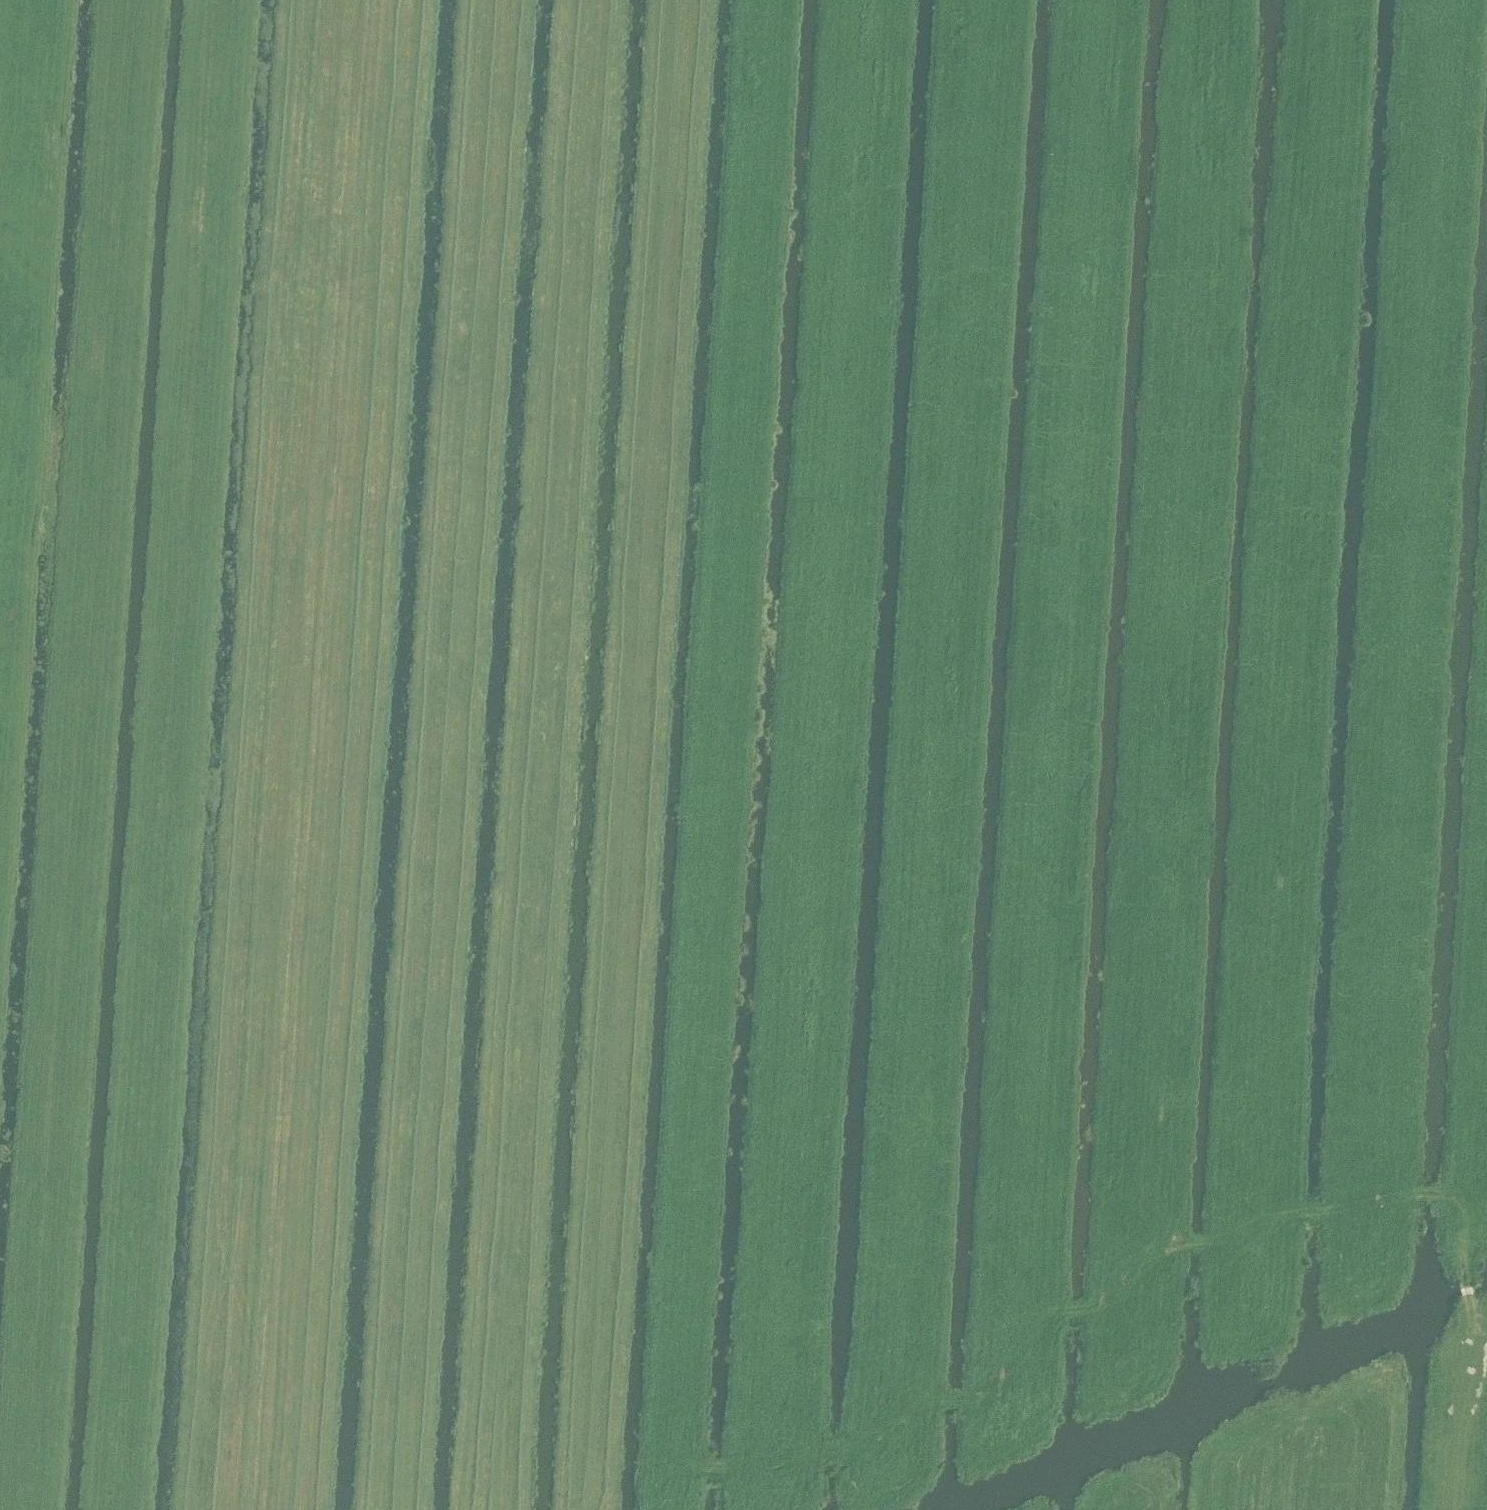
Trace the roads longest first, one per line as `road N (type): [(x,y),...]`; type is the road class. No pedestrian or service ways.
road 1 (track): [(668,1462),(735,1469),(872,1439),(992,1369),(1018,1327),(1114,1293),(1150,1256),(1344,1199),(1486,1174)]

